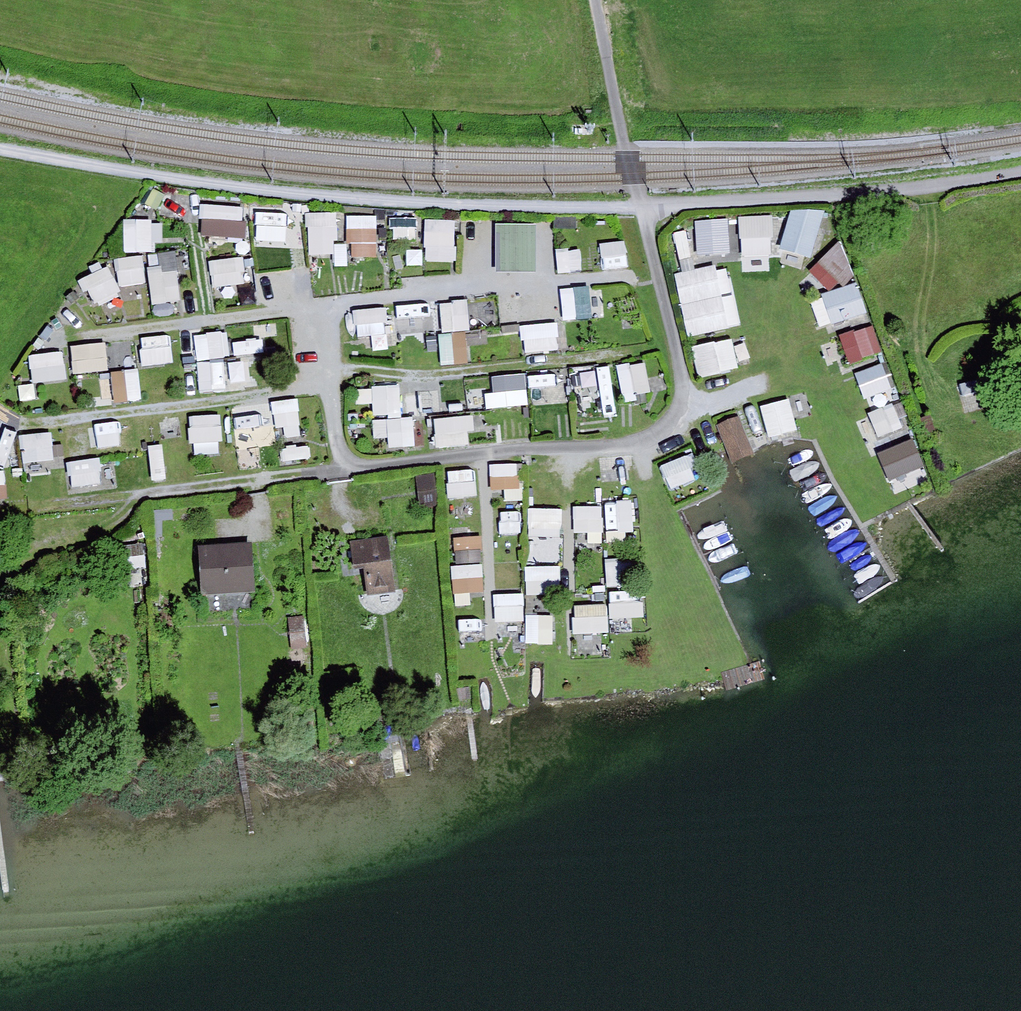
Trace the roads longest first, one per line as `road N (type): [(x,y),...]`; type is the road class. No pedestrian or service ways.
road 1 (track): [(0,150),(420,203),(641,208)]
road 2 (track): [(641,208),(932,188),(1020,171)]

